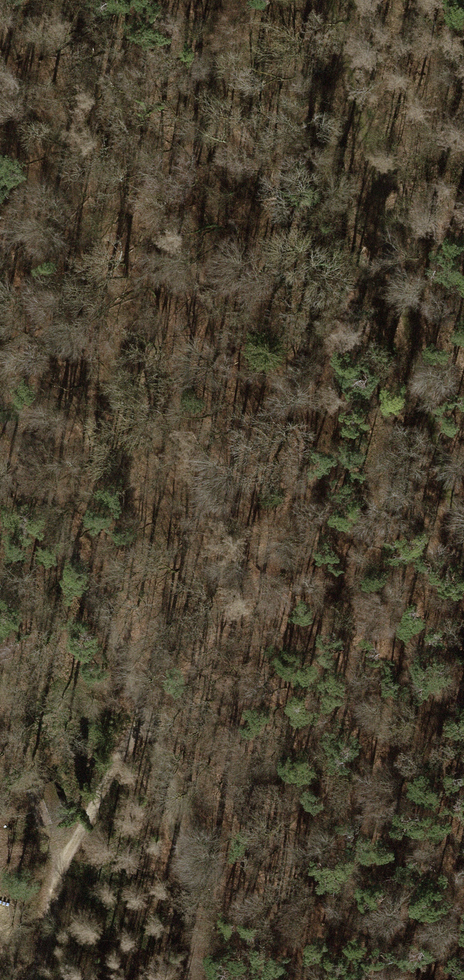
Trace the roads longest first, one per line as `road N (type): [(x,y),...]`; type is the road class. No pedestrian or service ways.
road 1 (track): [(333,0),(463,544)]
road 2 (track): [(0,410),(122,648),(147,717)]
road 3 (track): [(34,979),(64,858),(147,717)]
road 4 (track): [(147,717),(189,903),(188,979)]

